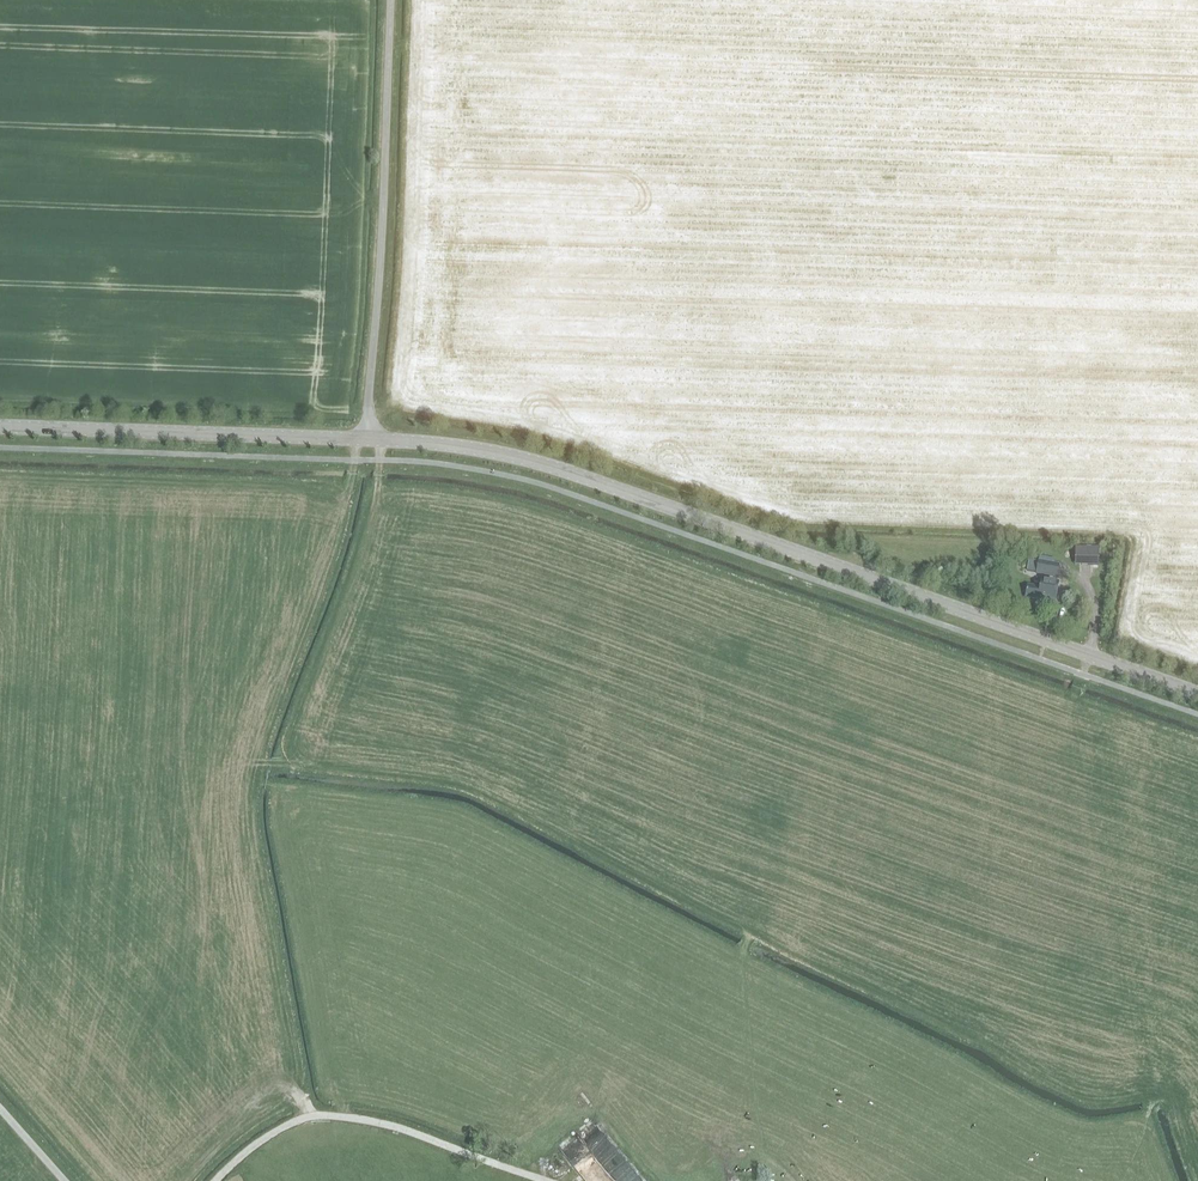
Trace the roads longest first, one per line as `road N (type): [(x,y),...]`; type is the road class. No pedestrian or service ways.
road 1 (tertiary): [(366,439),(535,462),(1197,692)]
road 2 (unclassified): [(391,0),(366,439)]
road 3 (tertiary): [(0,425),(366,439)]

